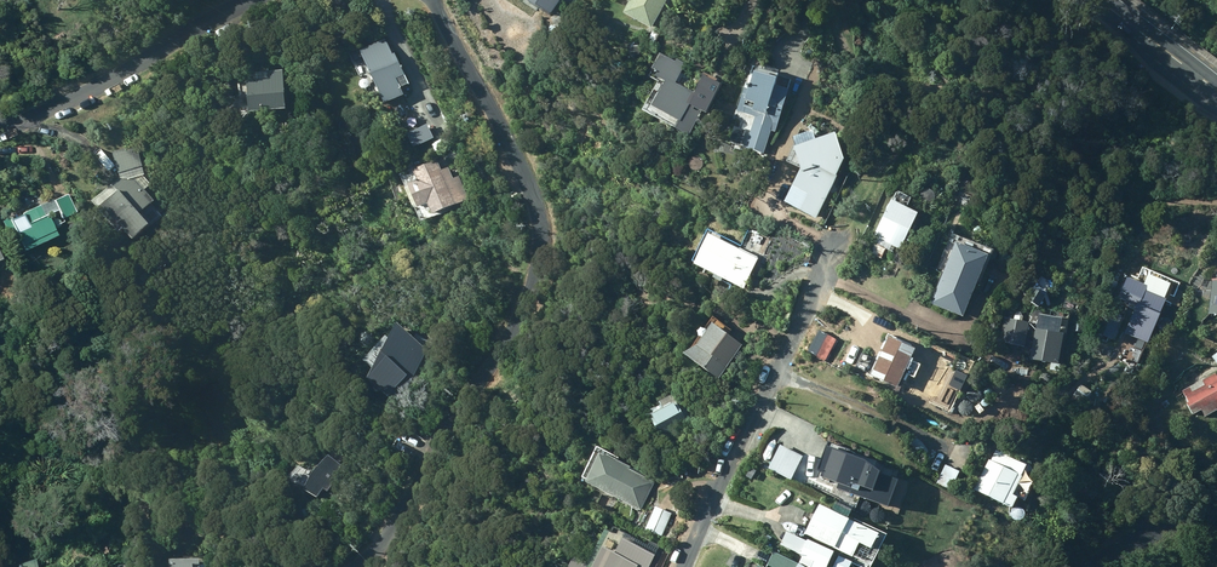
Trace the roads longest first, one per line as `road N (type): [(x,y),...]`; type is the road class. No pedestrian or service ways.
road 1 (unclassified): [(433,0),(529,181),(540,218),(541,269),(510,336),(417,492),(384,546),(360,566)]
road 2 (residential): [(684,566),(838,246)]
road 3 (unclassified): [(0,131),(251,0)]
road 4 (secondary): [(1216,90),(1100,0)]
road 5 (residential): [(1093,566),(1216,507)]

